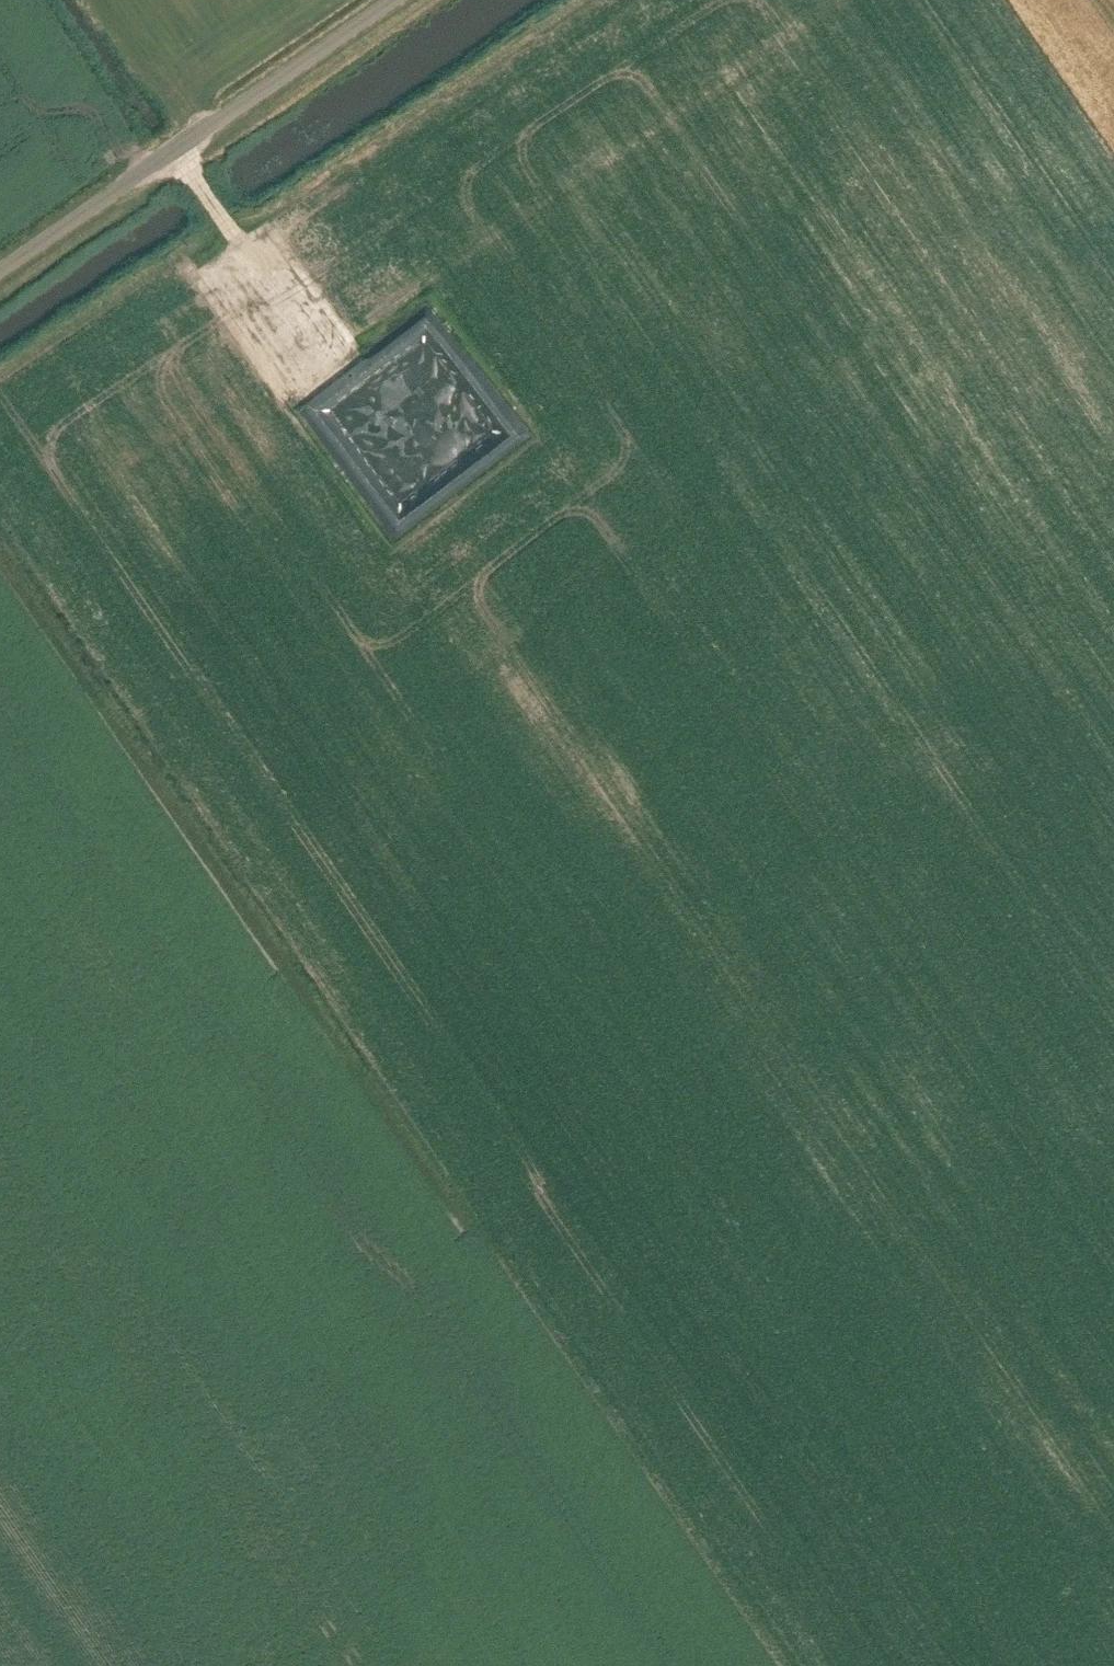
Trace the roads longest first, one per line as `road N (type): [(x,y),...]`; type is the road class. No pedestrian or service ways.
road 1 (unclassified): [(0,270),(393,0)]

